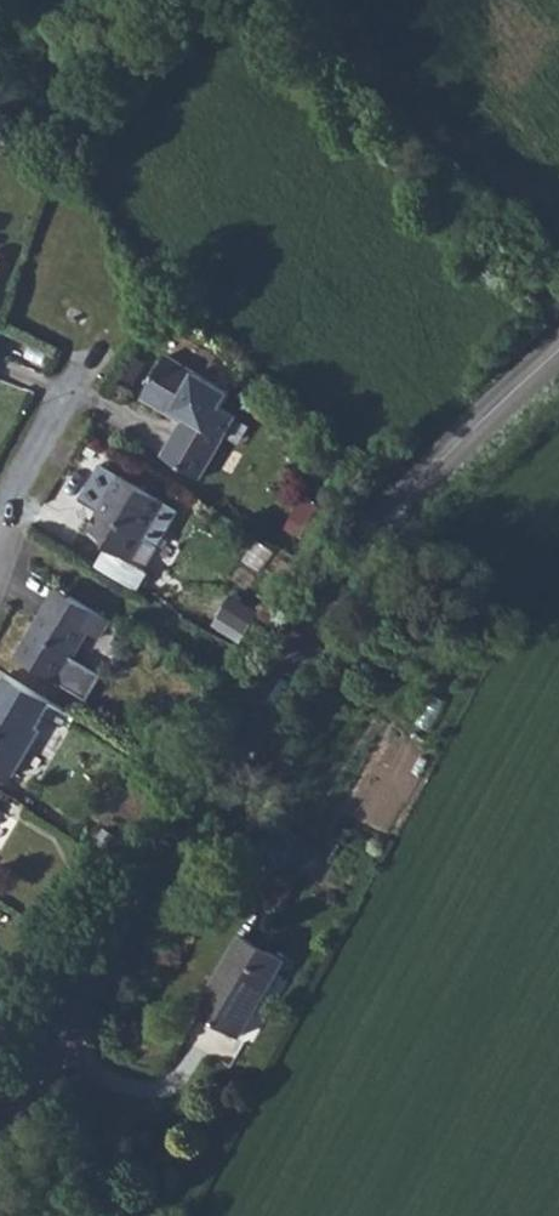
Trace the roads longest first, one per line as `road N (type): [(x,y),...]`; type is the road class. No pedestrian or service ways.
road 1 (tertiary): [(0,1132),(208,758),(390,511),(481,405),(558,338)]
road 2 (residential): [(81,365),(0,535)]

